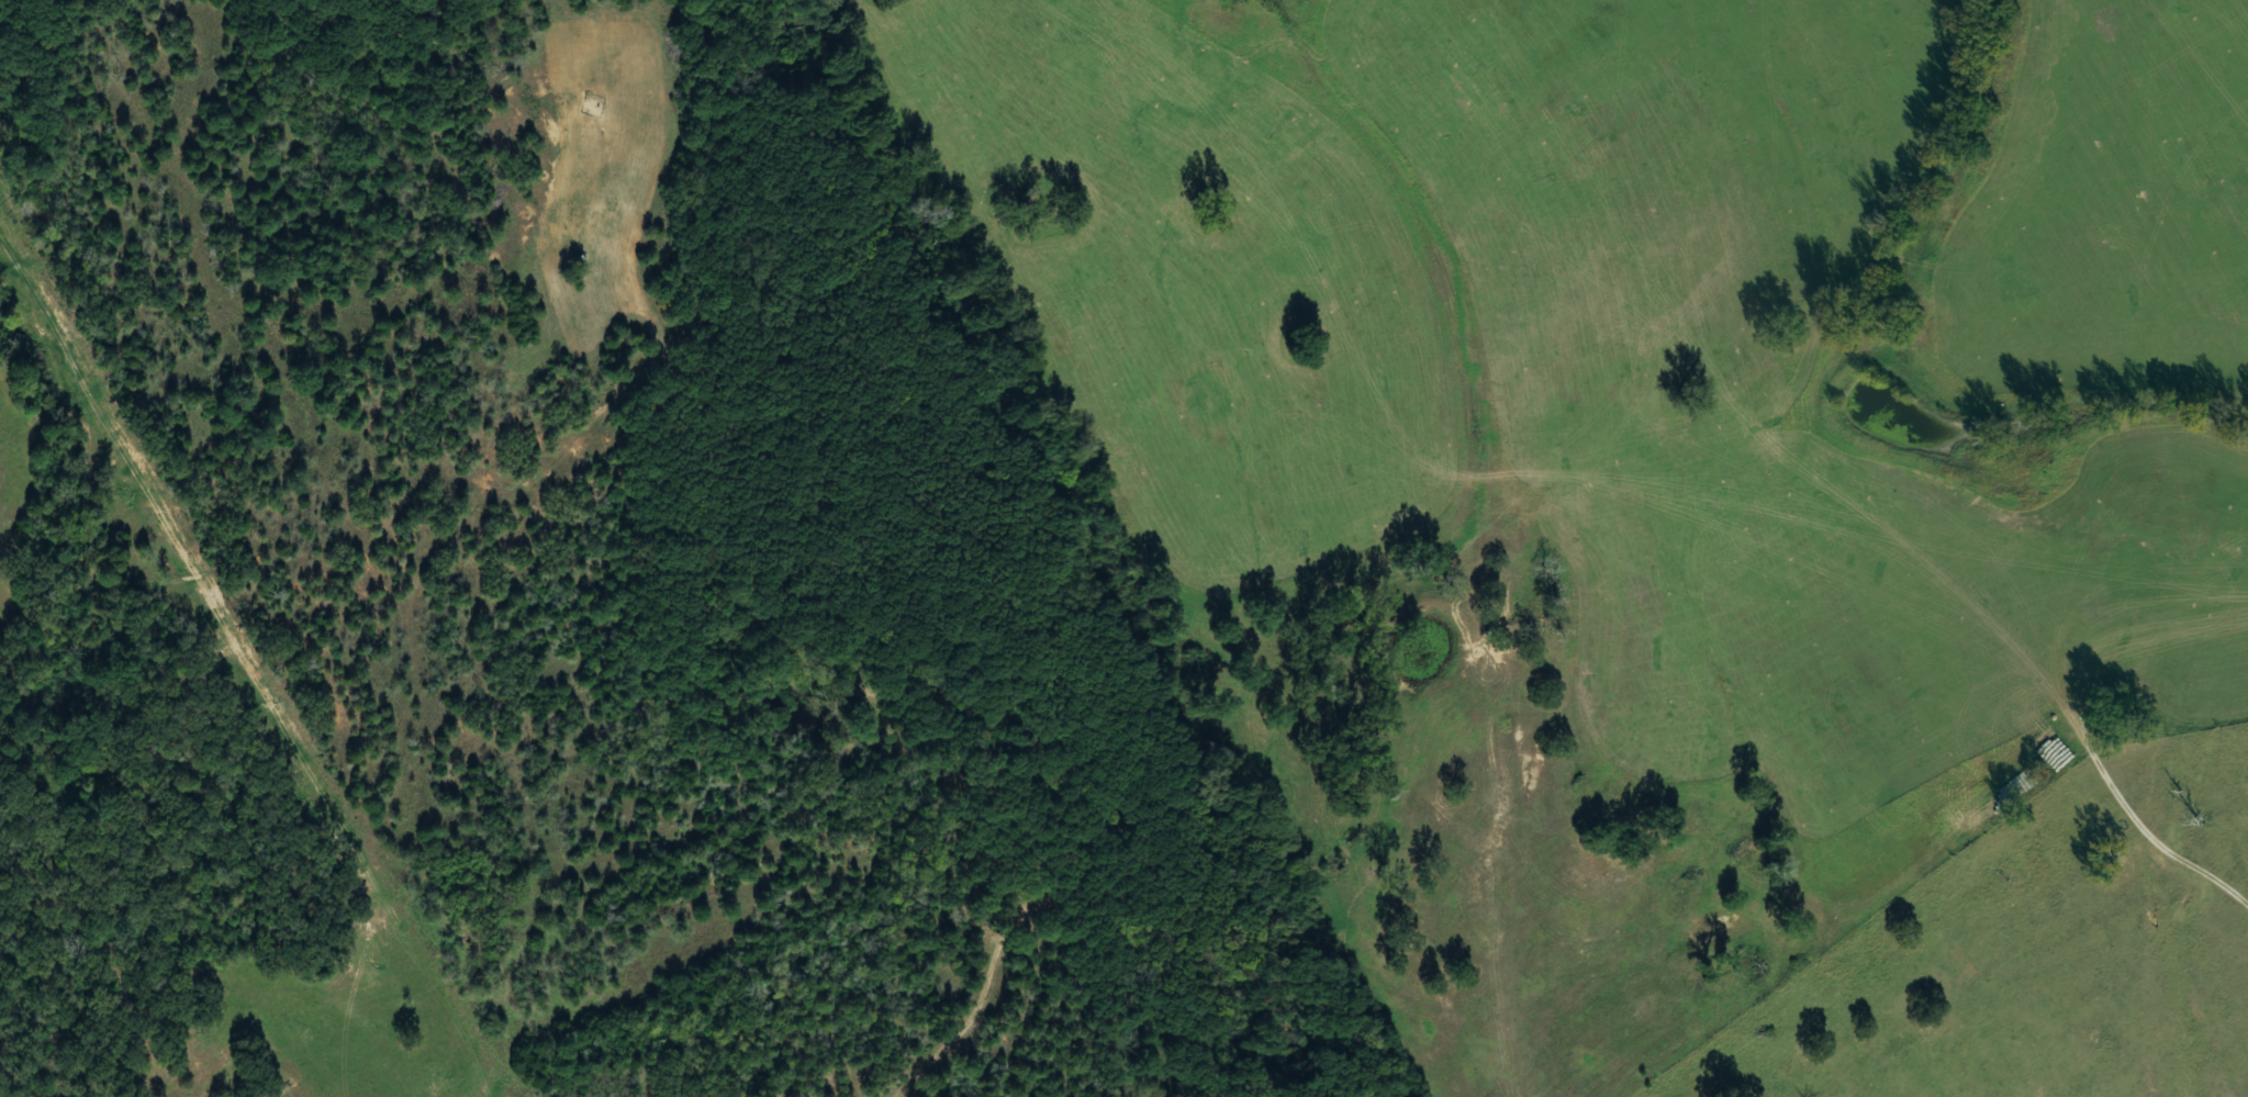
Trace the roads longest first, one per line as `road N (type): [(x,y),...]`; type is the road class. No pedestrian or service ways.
road 1 (residential): [(532,1096),(447,929),(410,699),(110,65),(122,0)]

